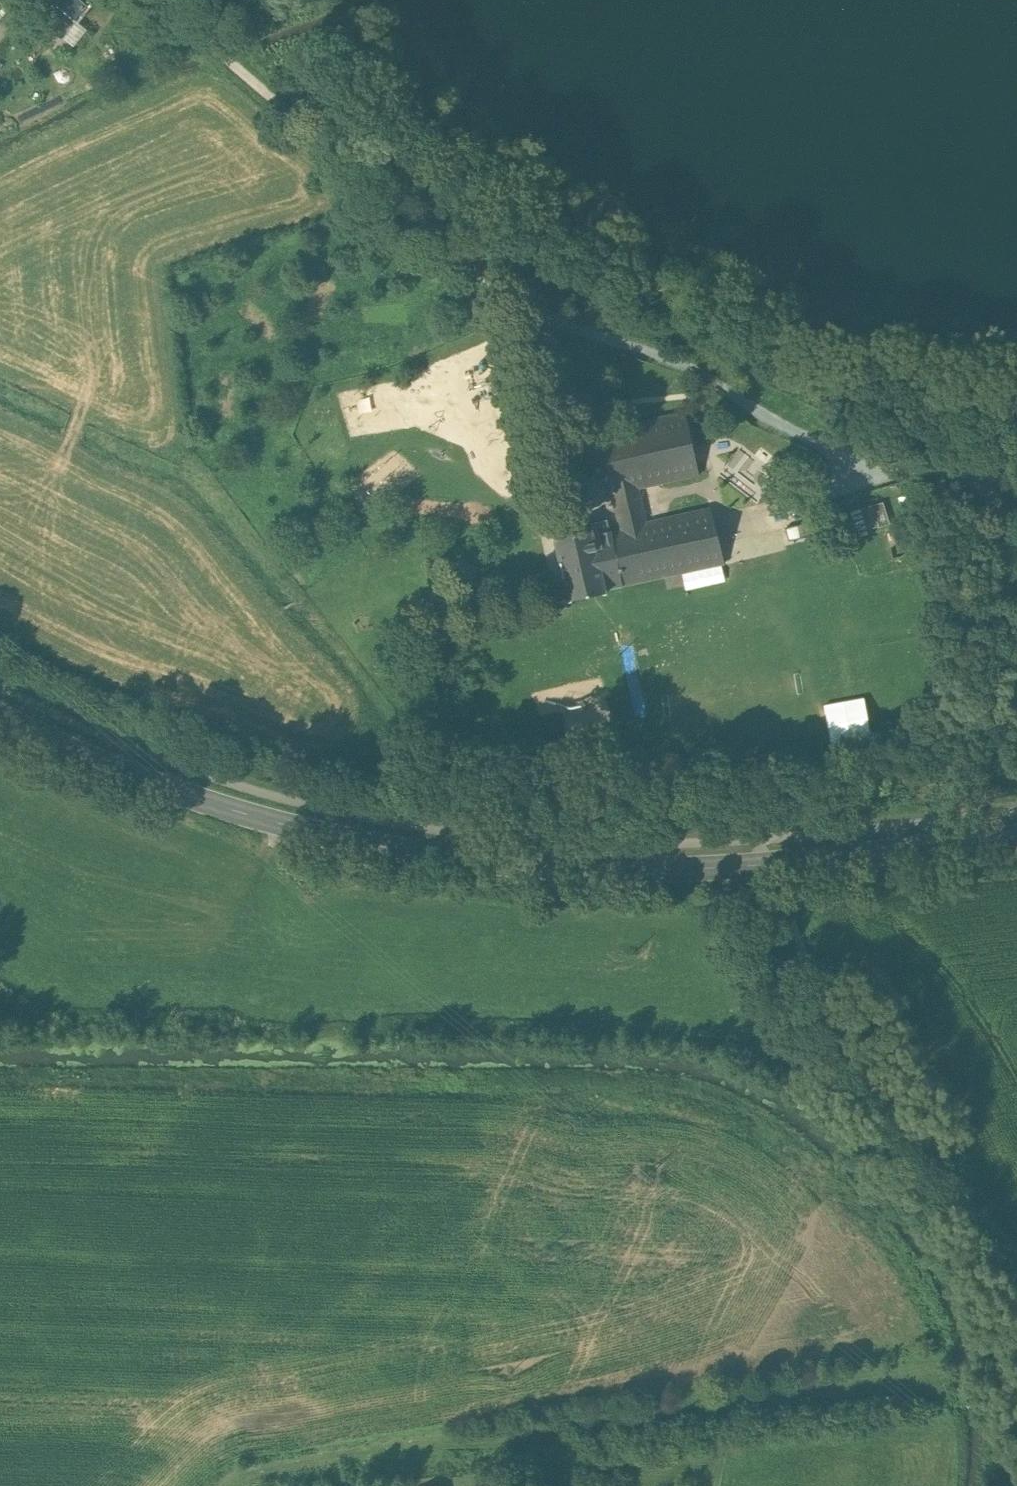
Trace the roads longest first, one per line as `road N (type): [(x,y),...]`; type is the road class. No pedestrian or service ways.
road 1 (tertiary): [(0,714),(108,764),(227,806),(378,845),(471,859),(560,869),(770,868),(1016,836)]
road 2 (track): [(152,0),(519,311),(710,374),(758,411),(872,474),(983,461)]

